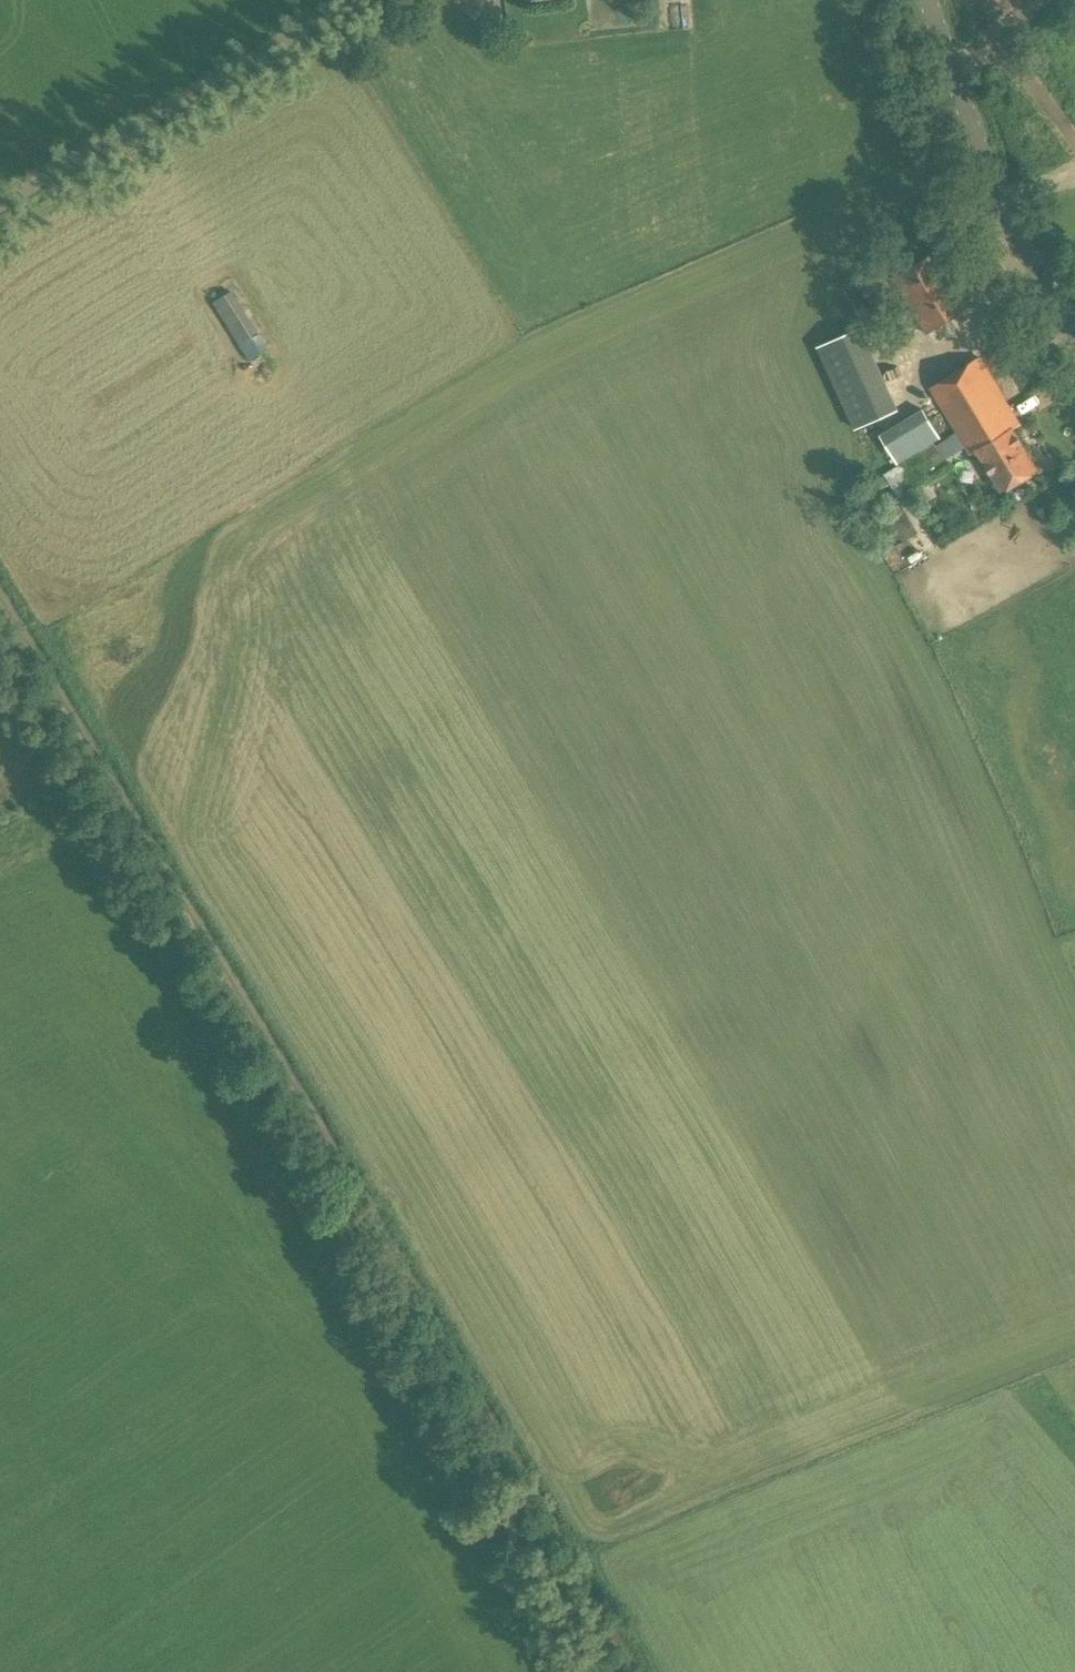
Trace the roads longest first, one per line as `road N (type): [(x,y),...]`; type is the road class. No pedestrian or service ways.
road 1 (unclassified): [(0,204),(356,0)]
road 2 (tertiary): [(1074,314),(959,91),(929,0)]

